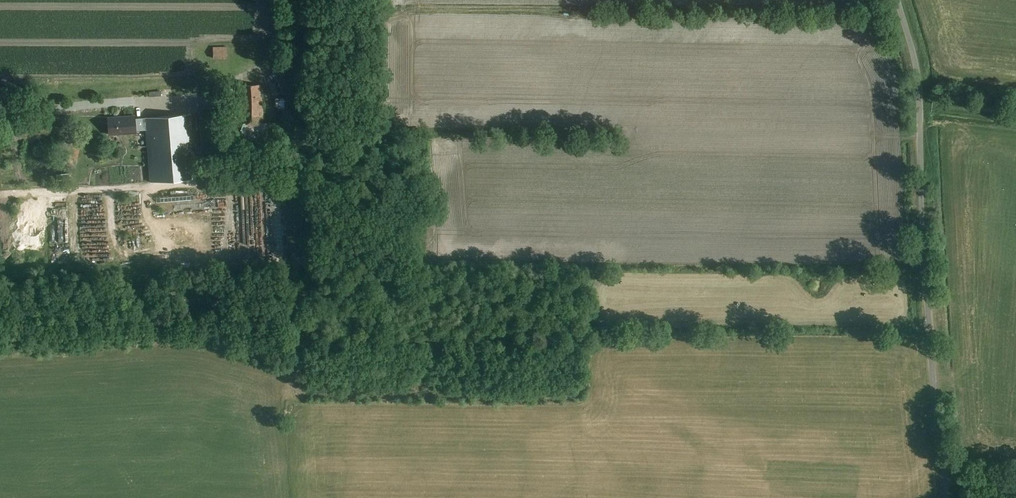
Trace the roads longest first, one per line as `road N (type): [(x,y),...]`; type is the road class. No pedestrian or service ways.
road 1 (track): [(930,331),(609,326),(593,343),(587,382),(565,396),(305,391),(291,362),(296,0)]
road 2 (unclassified): [(947,497),(924,263),(919,94),(897,0)]
road 3 (track): [(0,128),(53,111),(225,95),(240,78),(296,60)]

